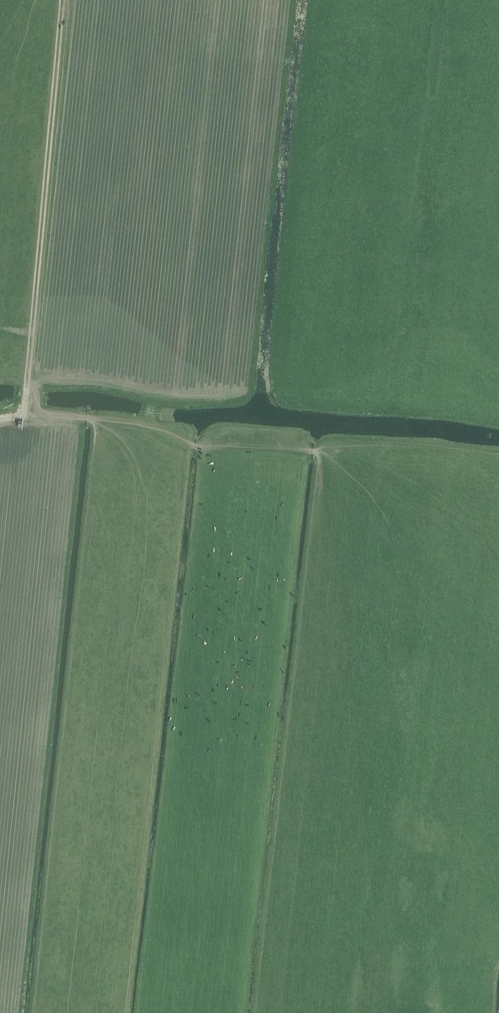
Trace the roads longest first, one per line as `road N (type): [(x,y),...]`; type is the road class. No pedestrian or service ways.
road 1 (track): [(0,418),(23,415),(60,0)]

